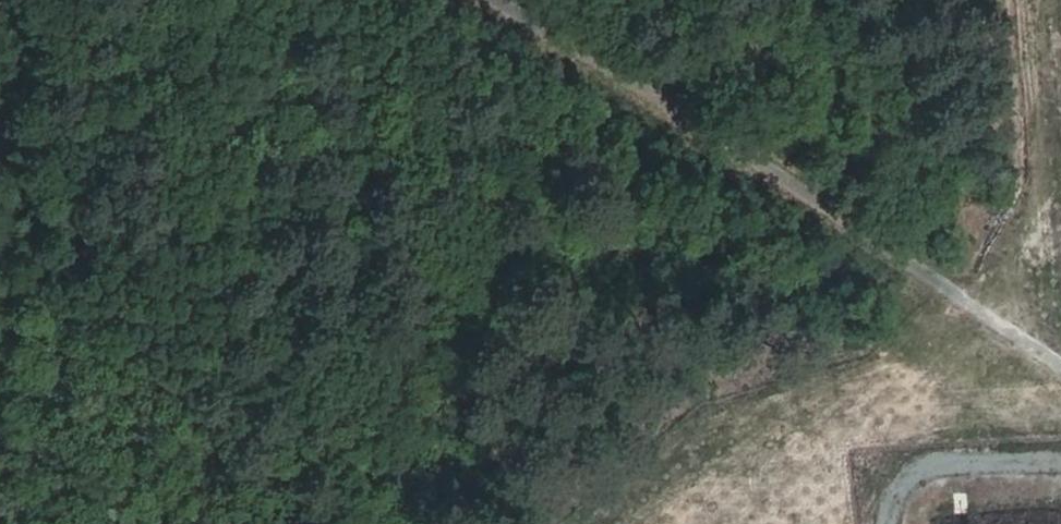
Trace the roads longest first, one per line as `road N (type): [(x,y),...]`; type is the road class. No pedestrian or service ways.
road 1 (track): [(24,0),(0,477)]

